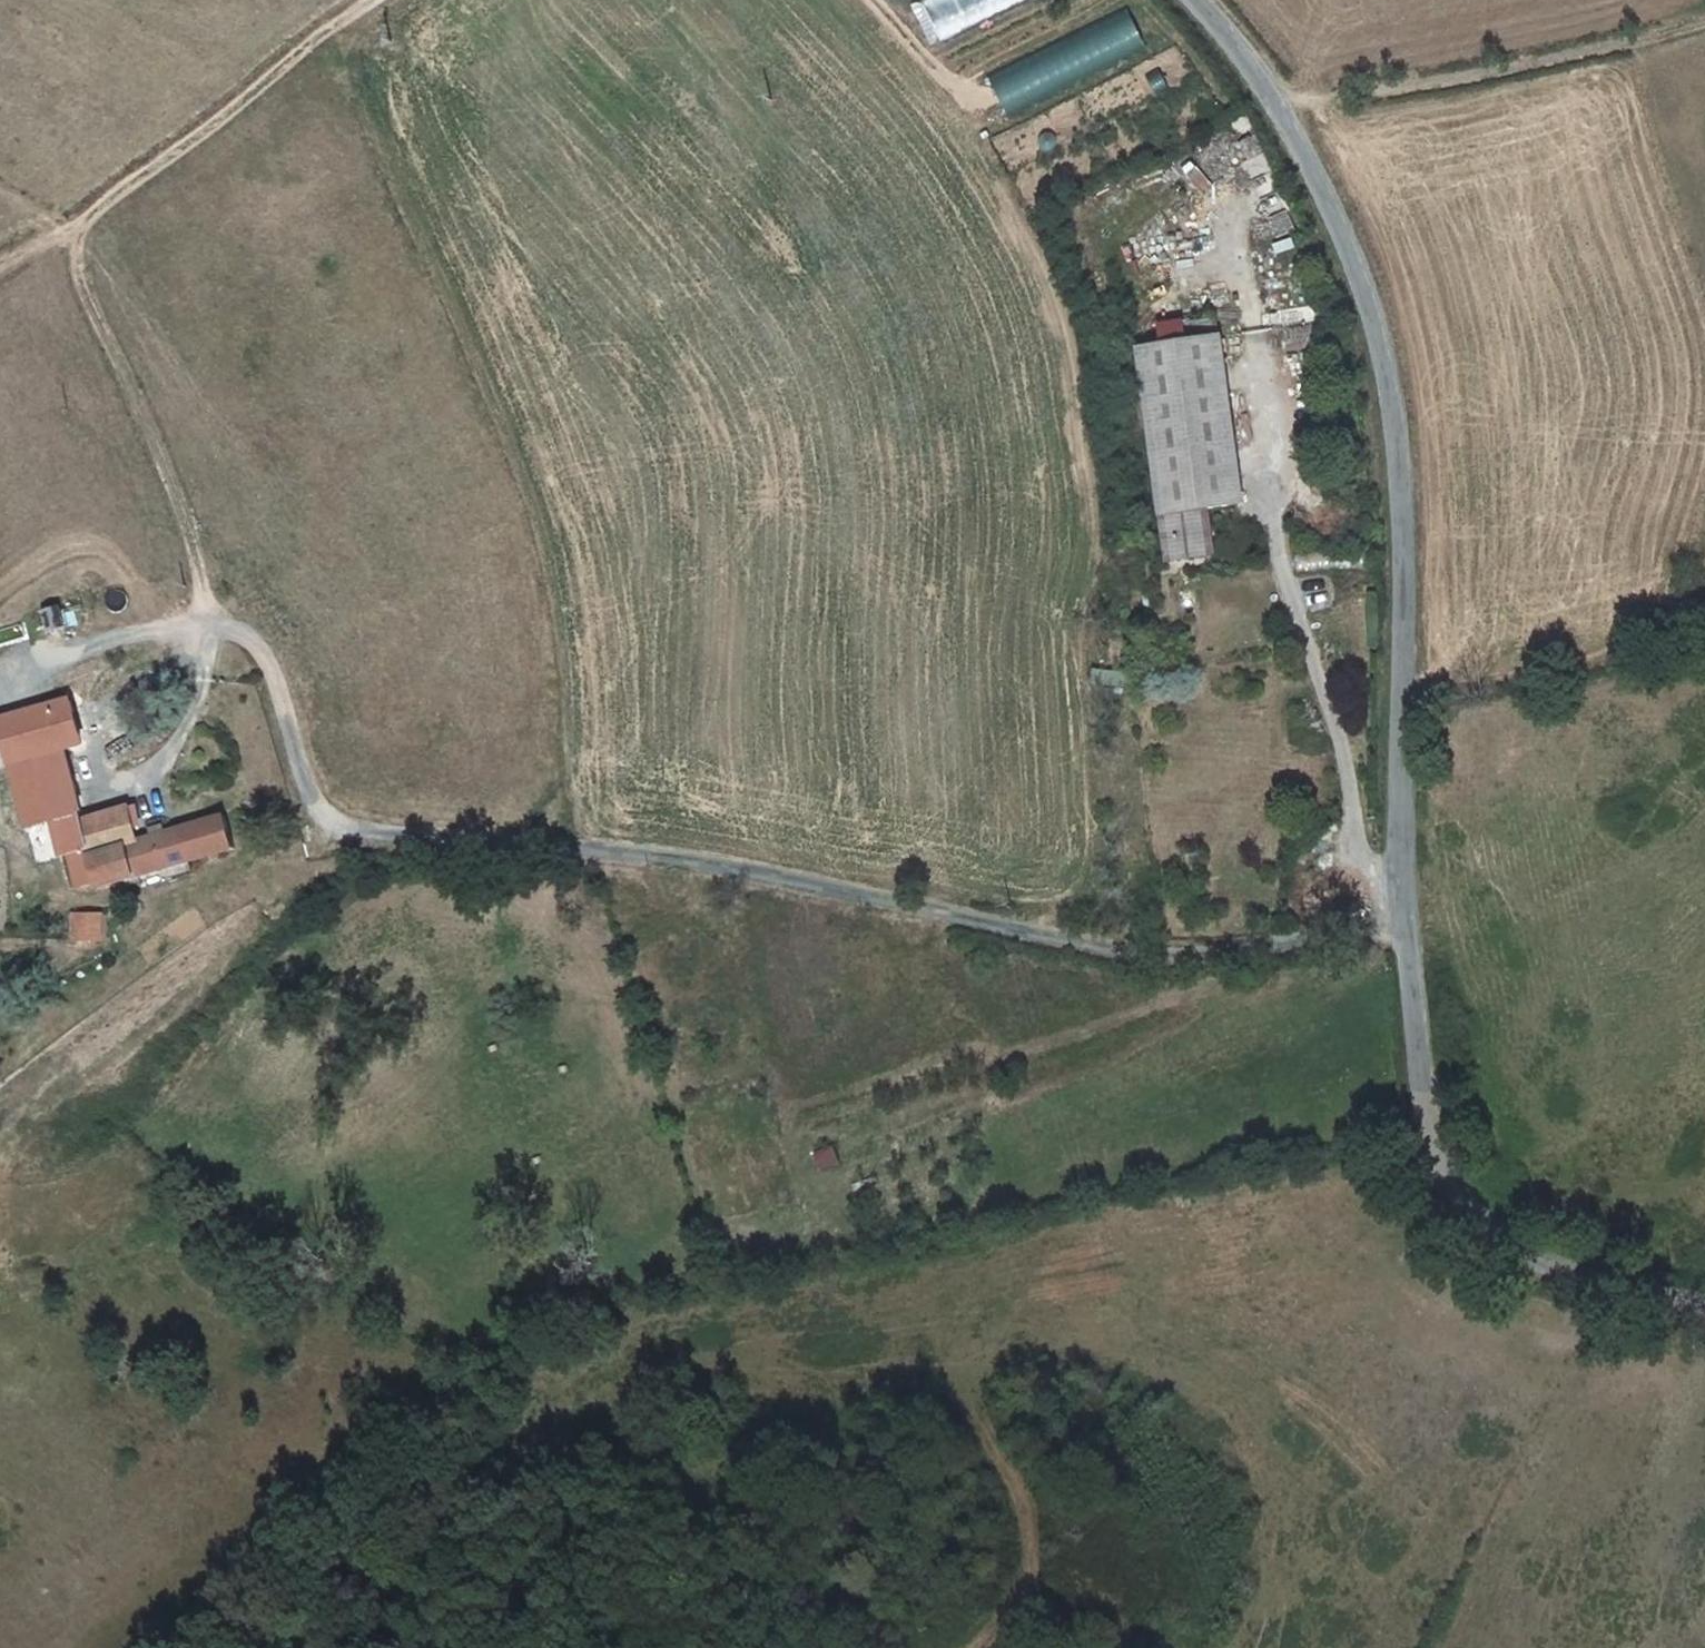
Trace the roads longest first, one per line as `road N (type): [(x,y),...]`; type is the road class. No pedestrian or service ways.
road 1 (unclassified): [(1187,0),(1242,64),(1318,198),(1359,294),(1388,426),(1398,544),(1401,915),(1435,1162),(1461,1209),(1505,1254),(1566,1276),(1704,1303)]
road 2 (track): [(1401,915),(1270,946),(1169,957),(647,850),(337,830),(318,816),(260,644),(204,626)]
road 3 (track): [(361,0),(78,222),(70,260),(79,298),(193,576),(204,626),(197,715),(142,784)]

